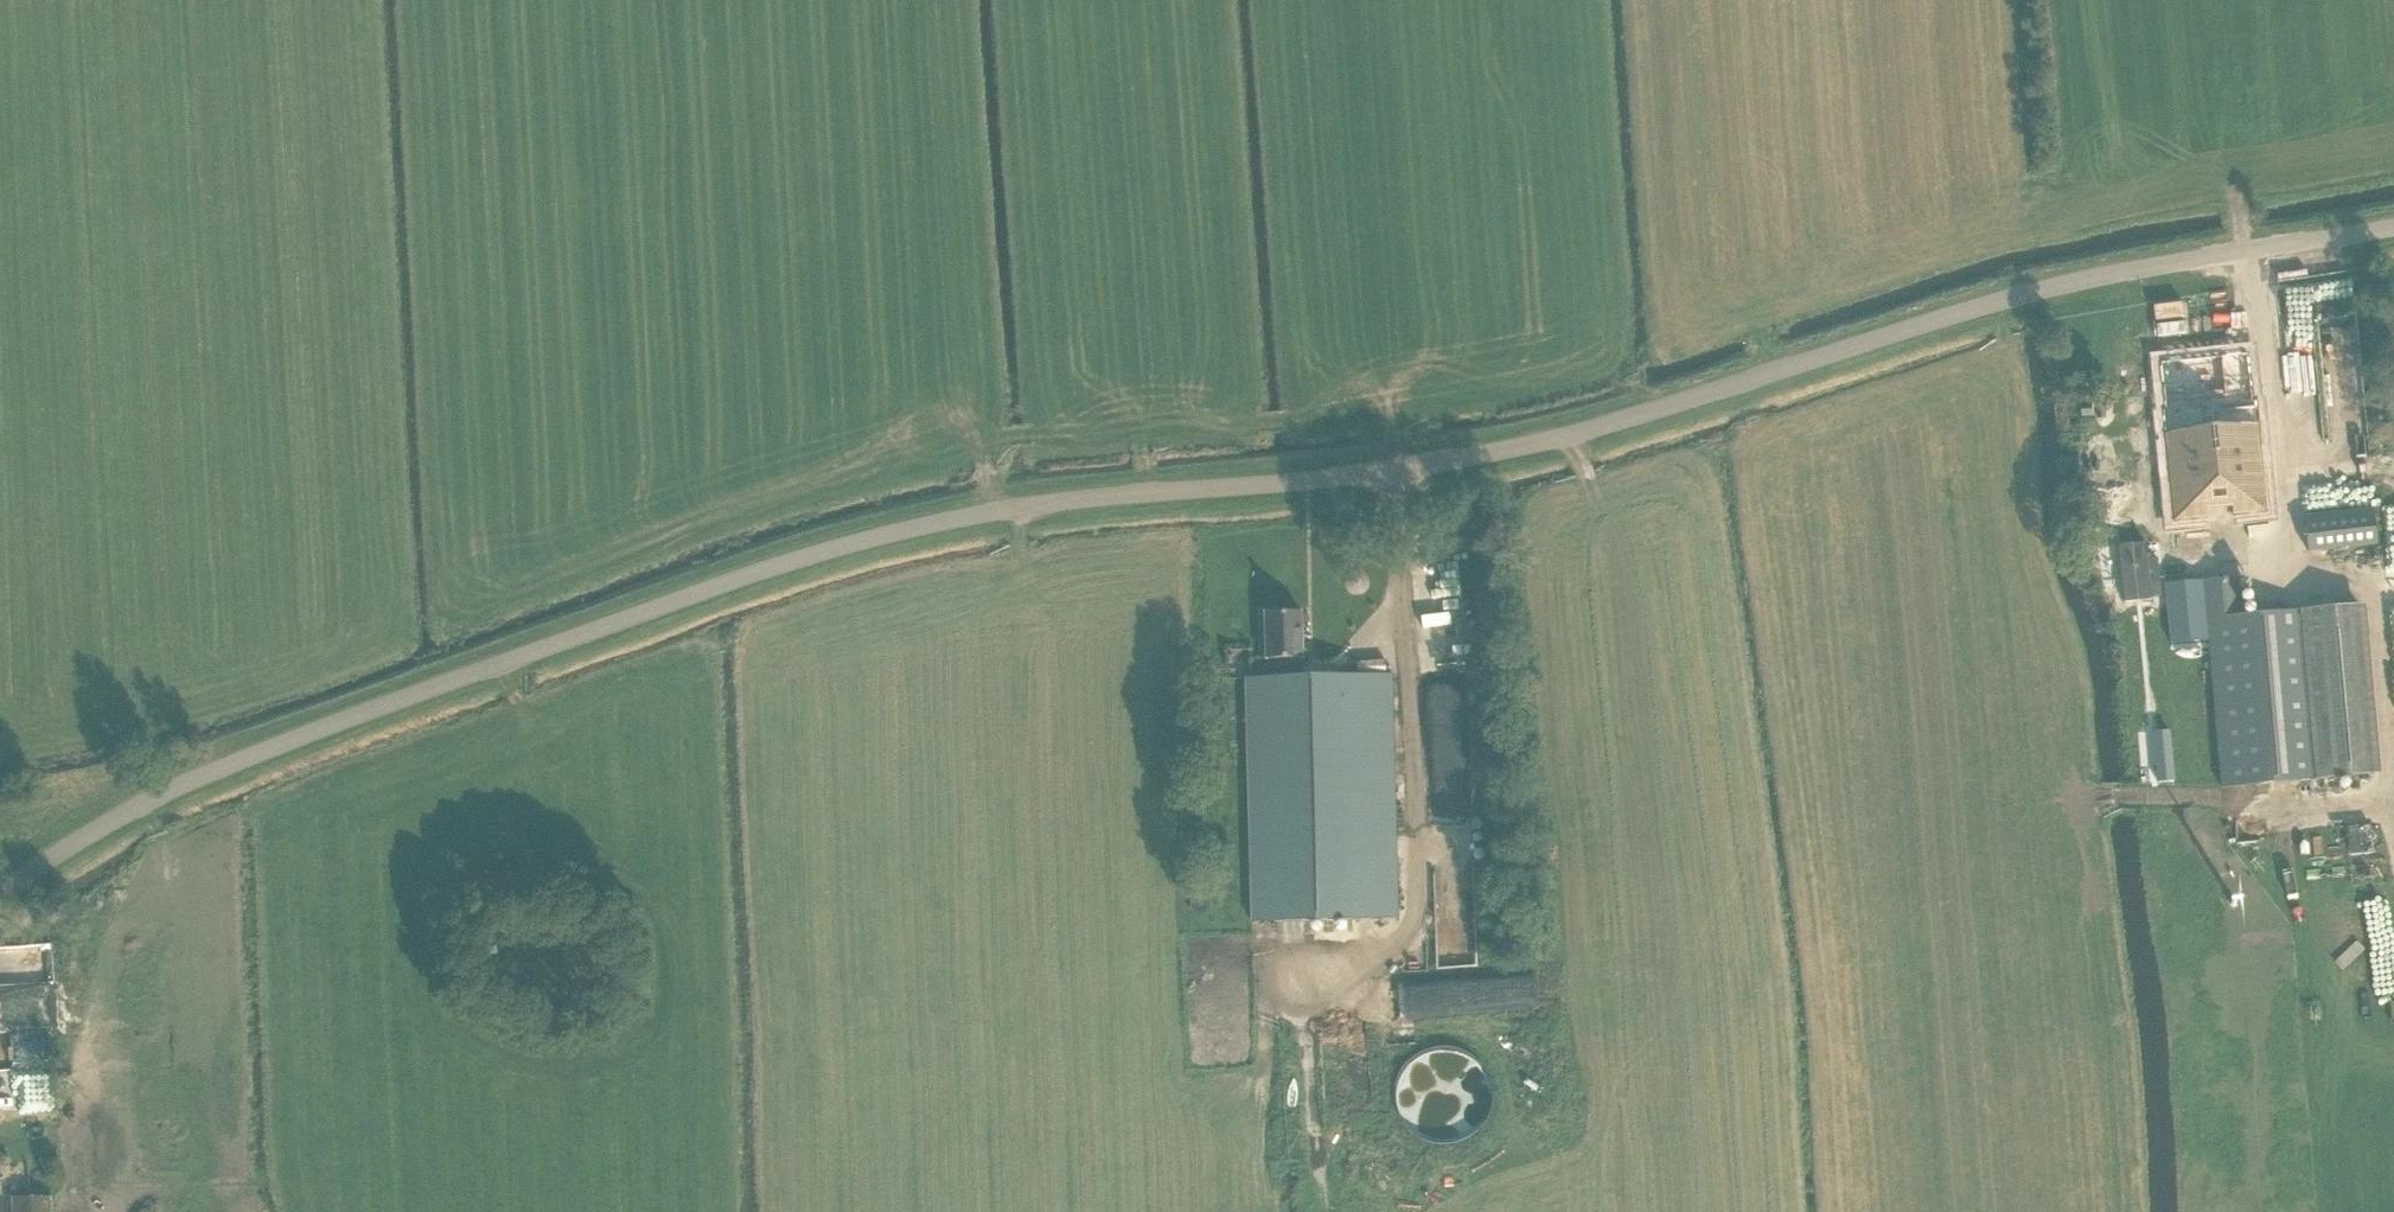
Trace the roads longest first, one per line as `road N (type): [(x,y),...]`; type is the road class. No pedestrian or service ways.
road 1 (unclassified): [(2393,227),(2038,290),(1644,413),(1473,456),(1299,482),(973,514),(879,535),(468,674),(221,768),(125,814),(0,894)]

